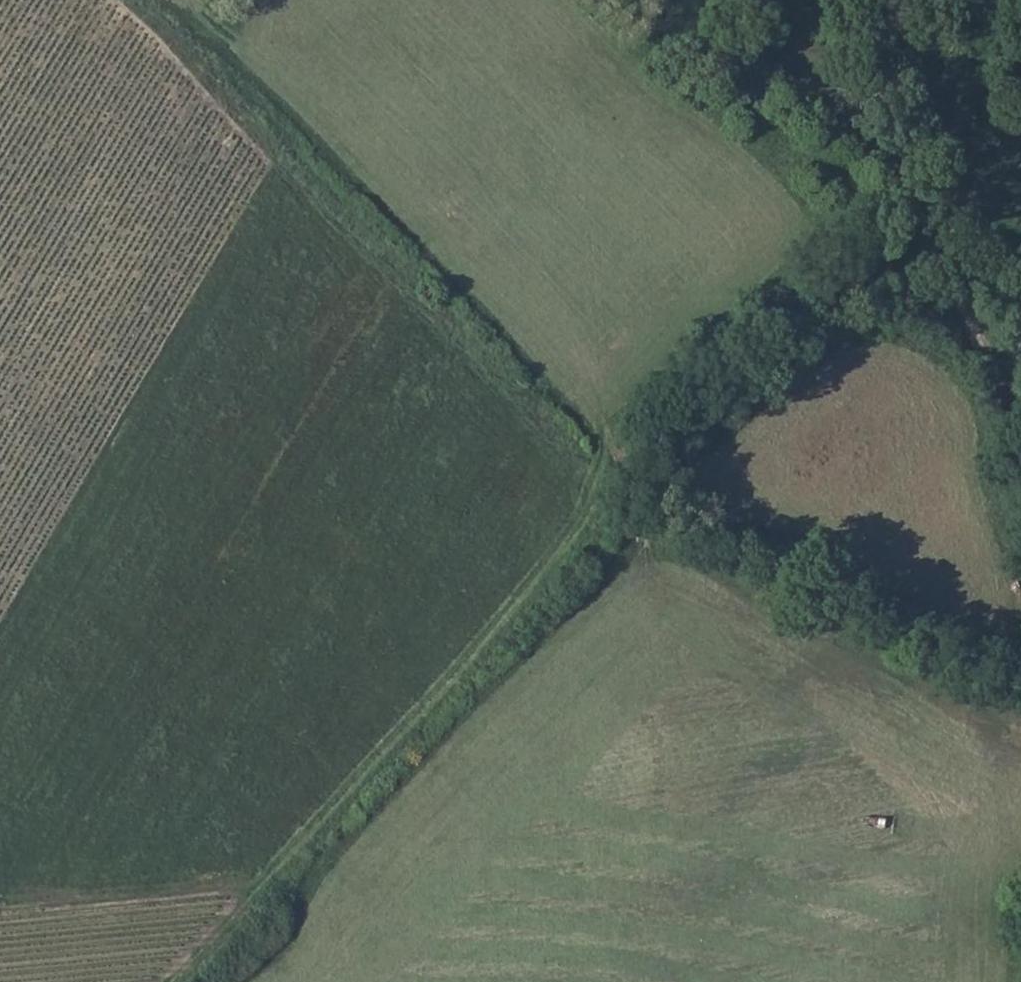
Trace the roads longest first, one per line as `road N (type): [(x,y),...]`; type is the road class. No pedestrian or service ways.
road 1 (track): [(172,981),(539,597),(579,542),(600,492)]
road 2 (track): [(1020,455),(949,283),(869,145),(827,91),(793,64),(788,48)]

